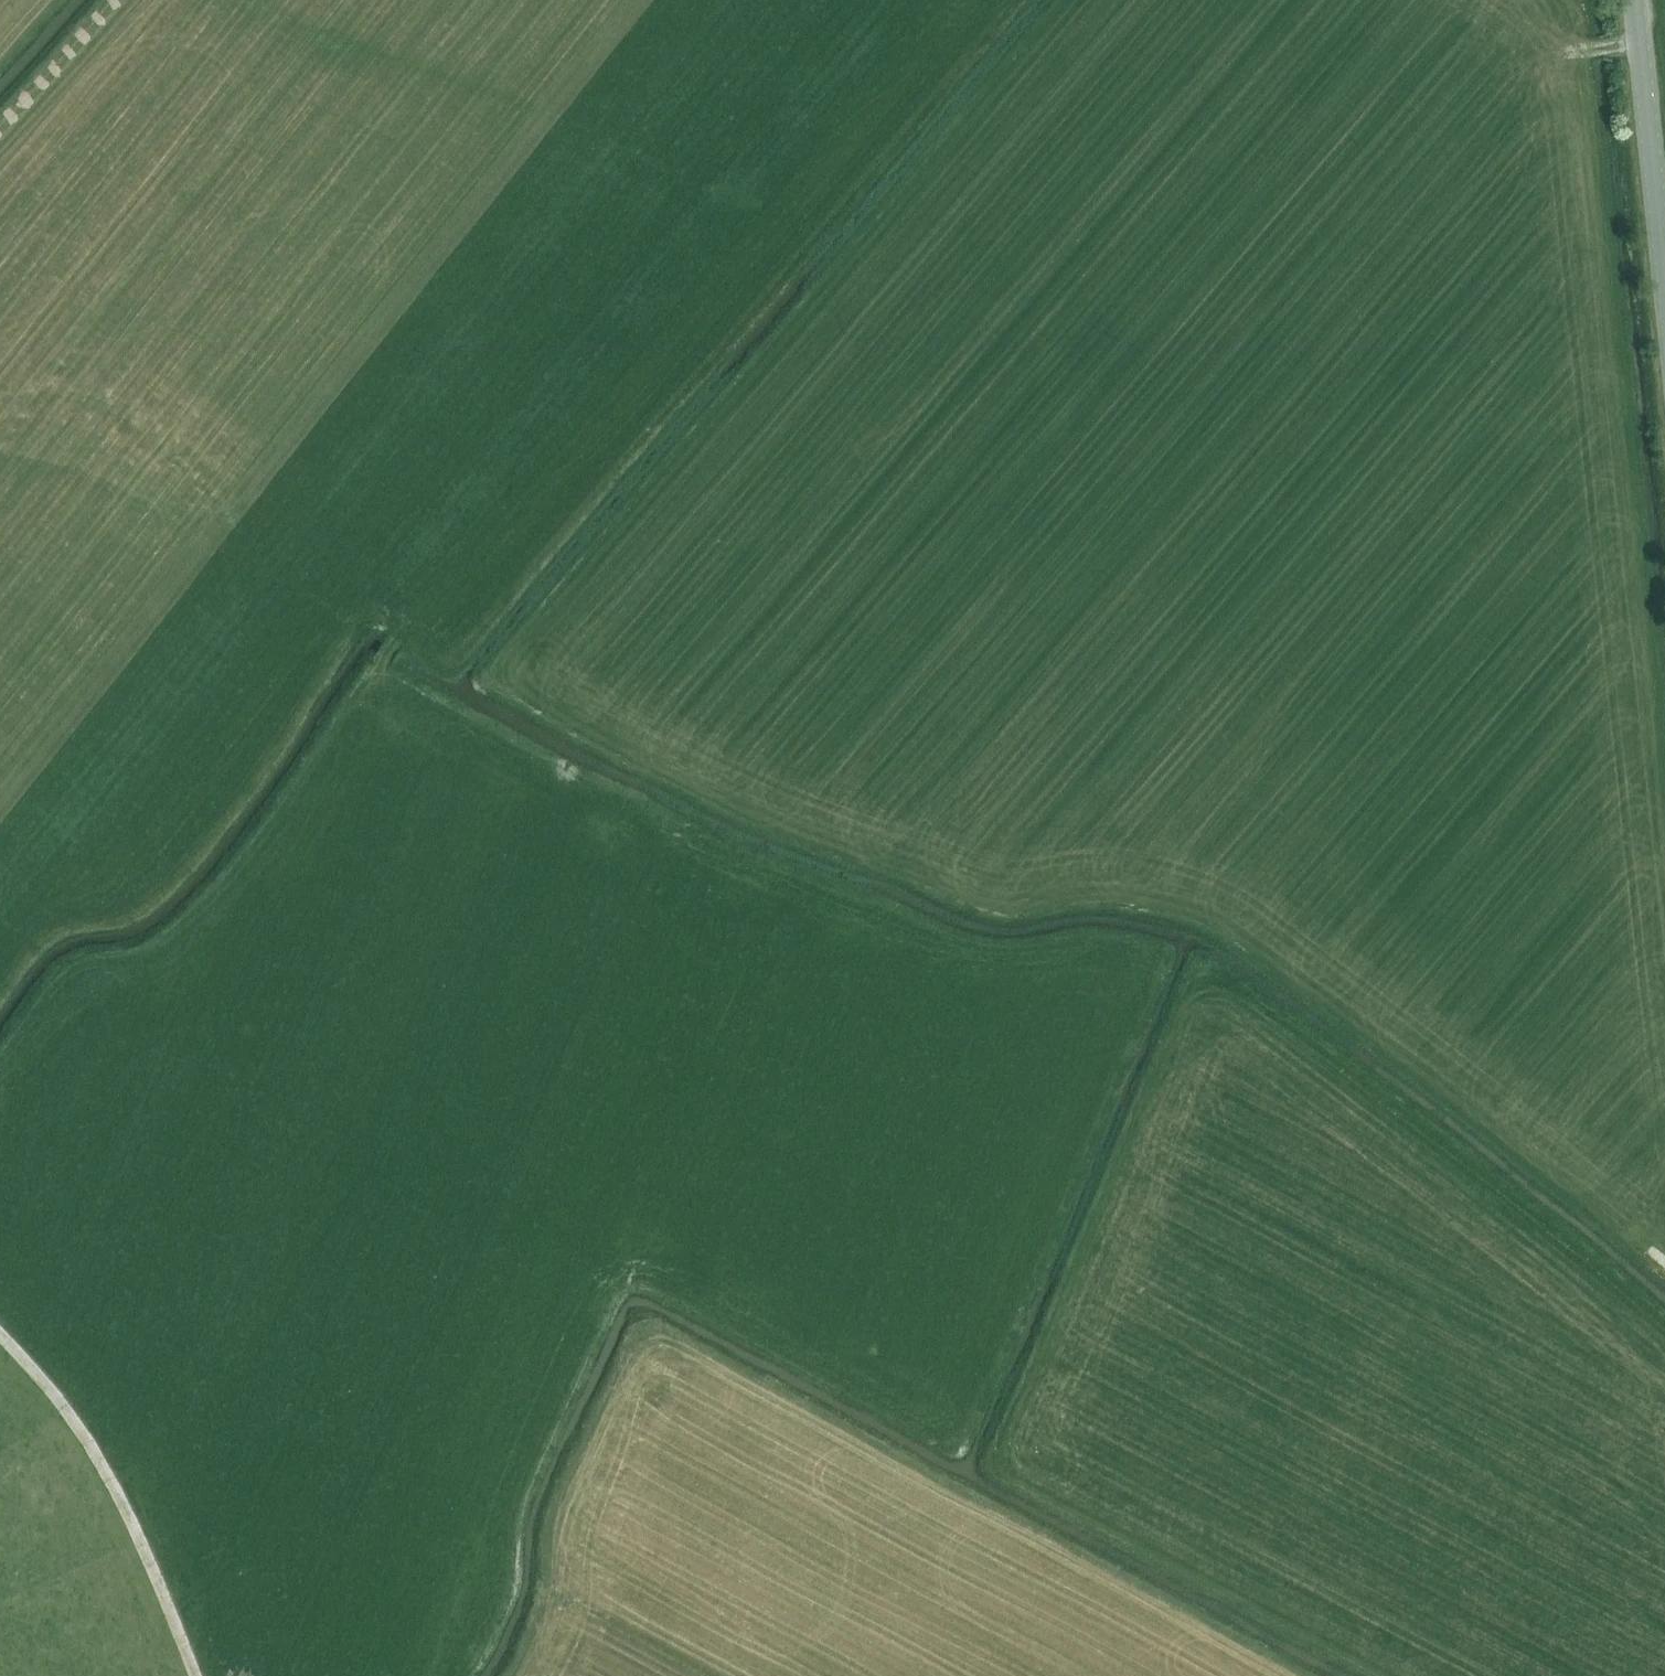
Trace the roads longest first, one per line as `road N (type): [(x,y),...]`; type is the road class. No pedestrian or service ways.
road 1 (track): [(196,1675),(104,1468),(52,1390),(0,1335)]
road 2 (tertiary): [(1664,288),(1633,0)]

